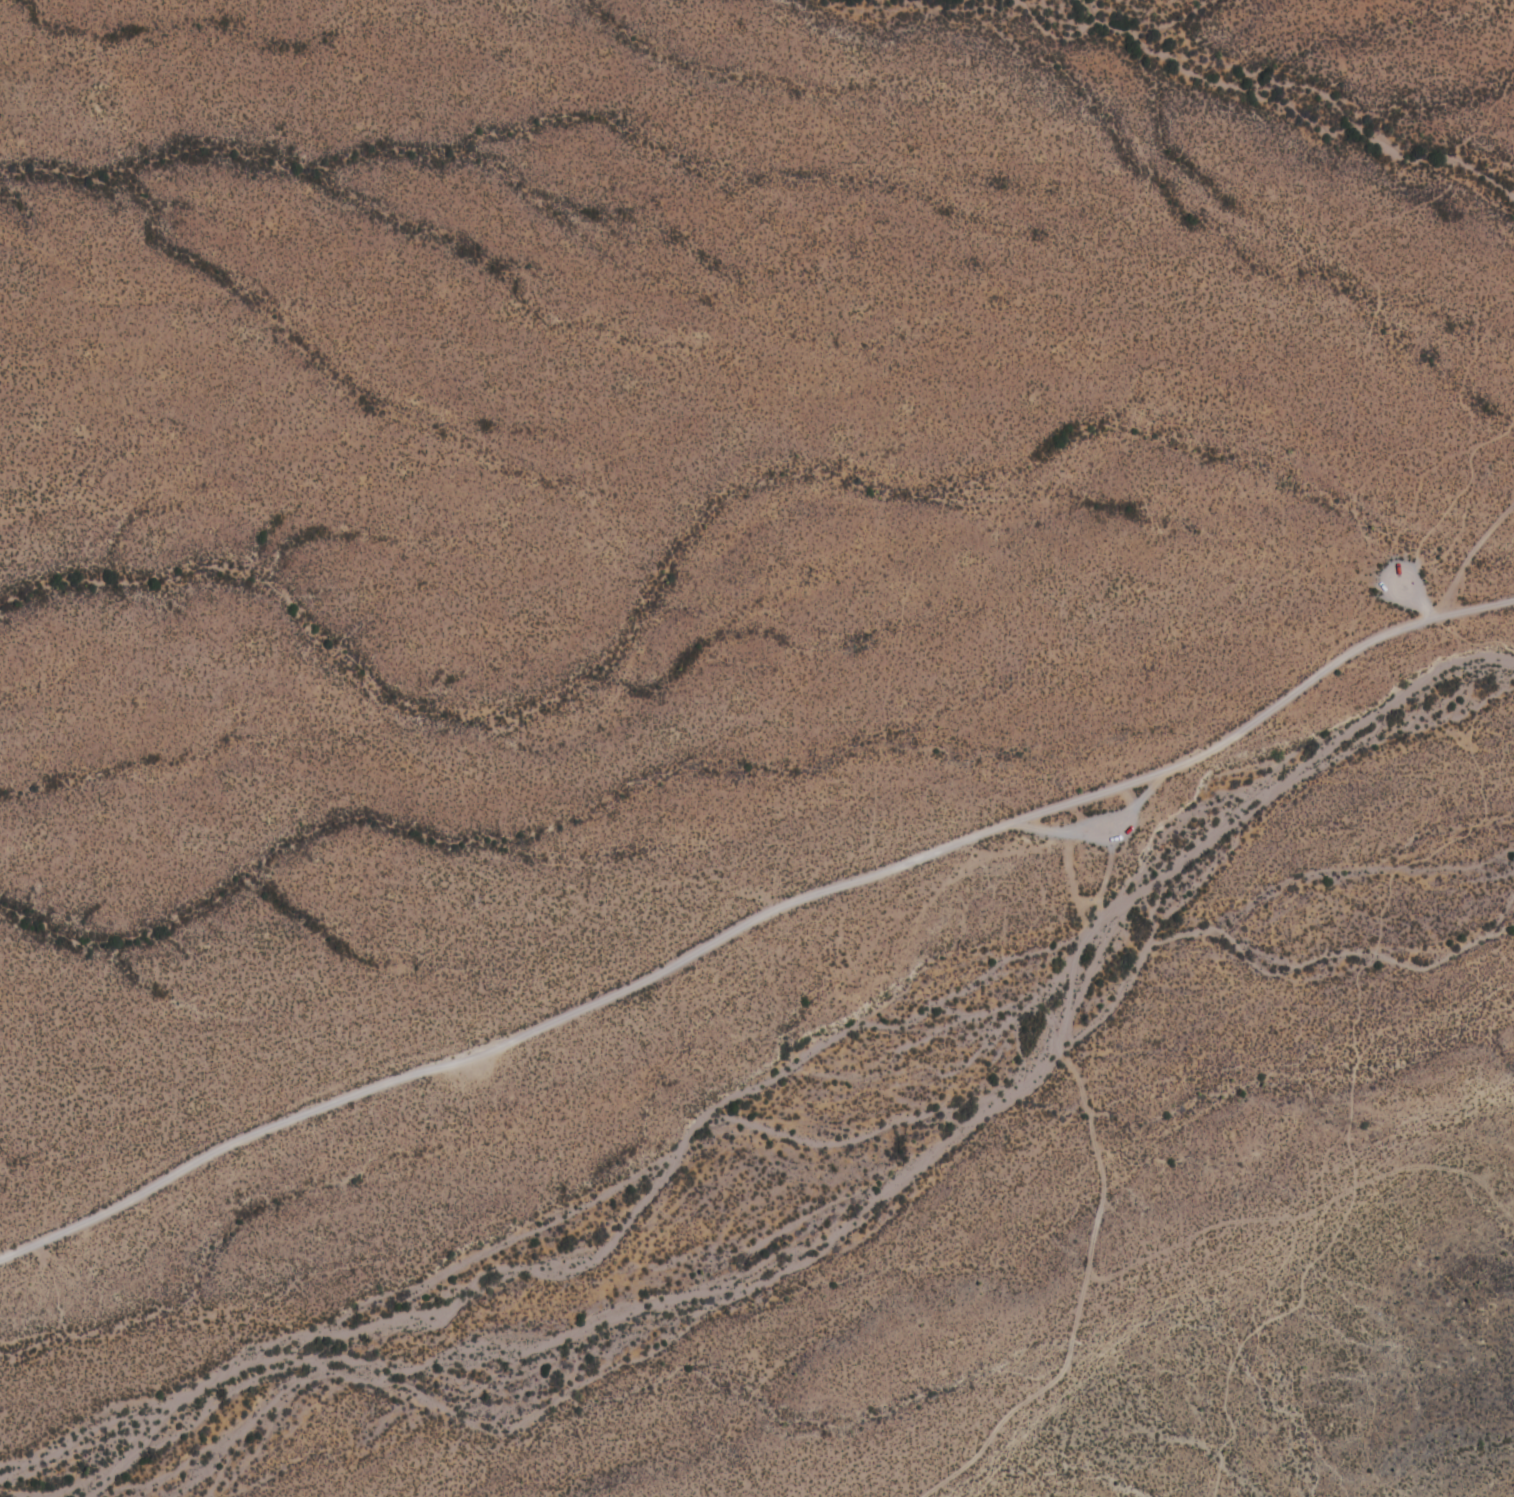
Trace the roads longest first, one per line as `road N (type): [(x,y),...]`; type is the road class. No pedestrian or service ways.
road 1 (residential): [(1448,607),(1343,655),(1230,737),(1170,768),(855,876),(582,1011),(318,1107),(108,1213),(0,1256)]
road 2 (track): [(1059,1049),(1079,1083),(1103,1197),(1066,1360),(923,1496)]
road 3 (track): [(1146,776),(1113,835),(1097,900),(1104,911)]
road 4 (track): [(1104,911),(1079,949),(1059,1049)]
road 5 (track): [(1513,502),(1484,533),(1448,607)]

